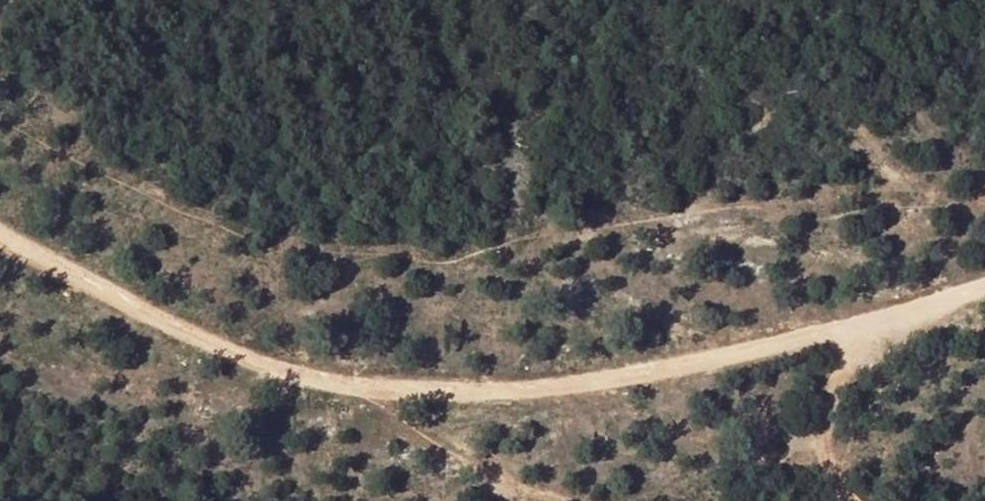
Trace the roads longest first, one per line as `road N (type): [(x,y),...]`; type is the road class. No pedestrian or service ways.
road 1 (track): [(984,282),(873,326),(614,382),(379,389),(145,328),(0,243)]
road 2 (track): [(379,389),(455,461),(556,500)]
road 3 (track): [(883,500),(844,461),(841,375),(873,326)]

